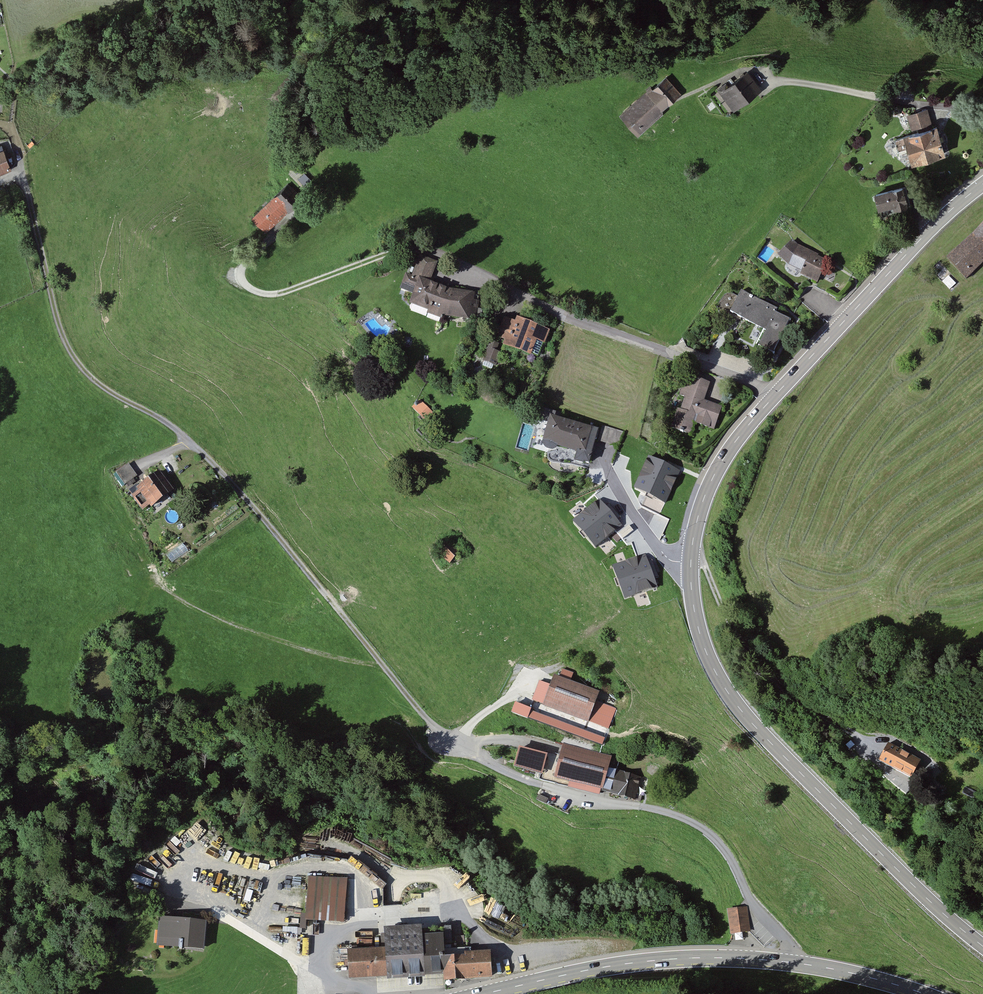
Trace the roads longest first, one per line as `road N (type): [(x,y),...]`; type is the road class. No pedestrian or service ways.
road 1 (track): [(12,122),(61,339),(89,379),(164,420),(247,498),(385,671)]
road 2 (residential): [(773,397),(581,323),(424,249),(386,251),(277,295),(257,292),(239,269),(283,228)]
road 3 (track): [(385,671),(433,728),(500,767),(576,797),(669,813),(718,840),(752,905),(793,951),(792,962)]
road 4 (track): [(385,671),(327,661),(156,583),(146,617),(153,665),(141,709),(84,763),(38,779)]
road 5 (tertiary): [(982,946),(739,707),(701,638),(691,562)]
road 6 (secondary): [(485,993),(615,965),(692,958),(792,962),(926,993)]
road 7 (tertiary): [(773,397),(982,184)]
road 8 (track): [(878,747),(779,684),(734,631),(693,542)]
road 9 (tertiary): [(691,562),(714,475),(773,397)]
road 10 (residential): [(691,562),(663,553),(602,461)]

